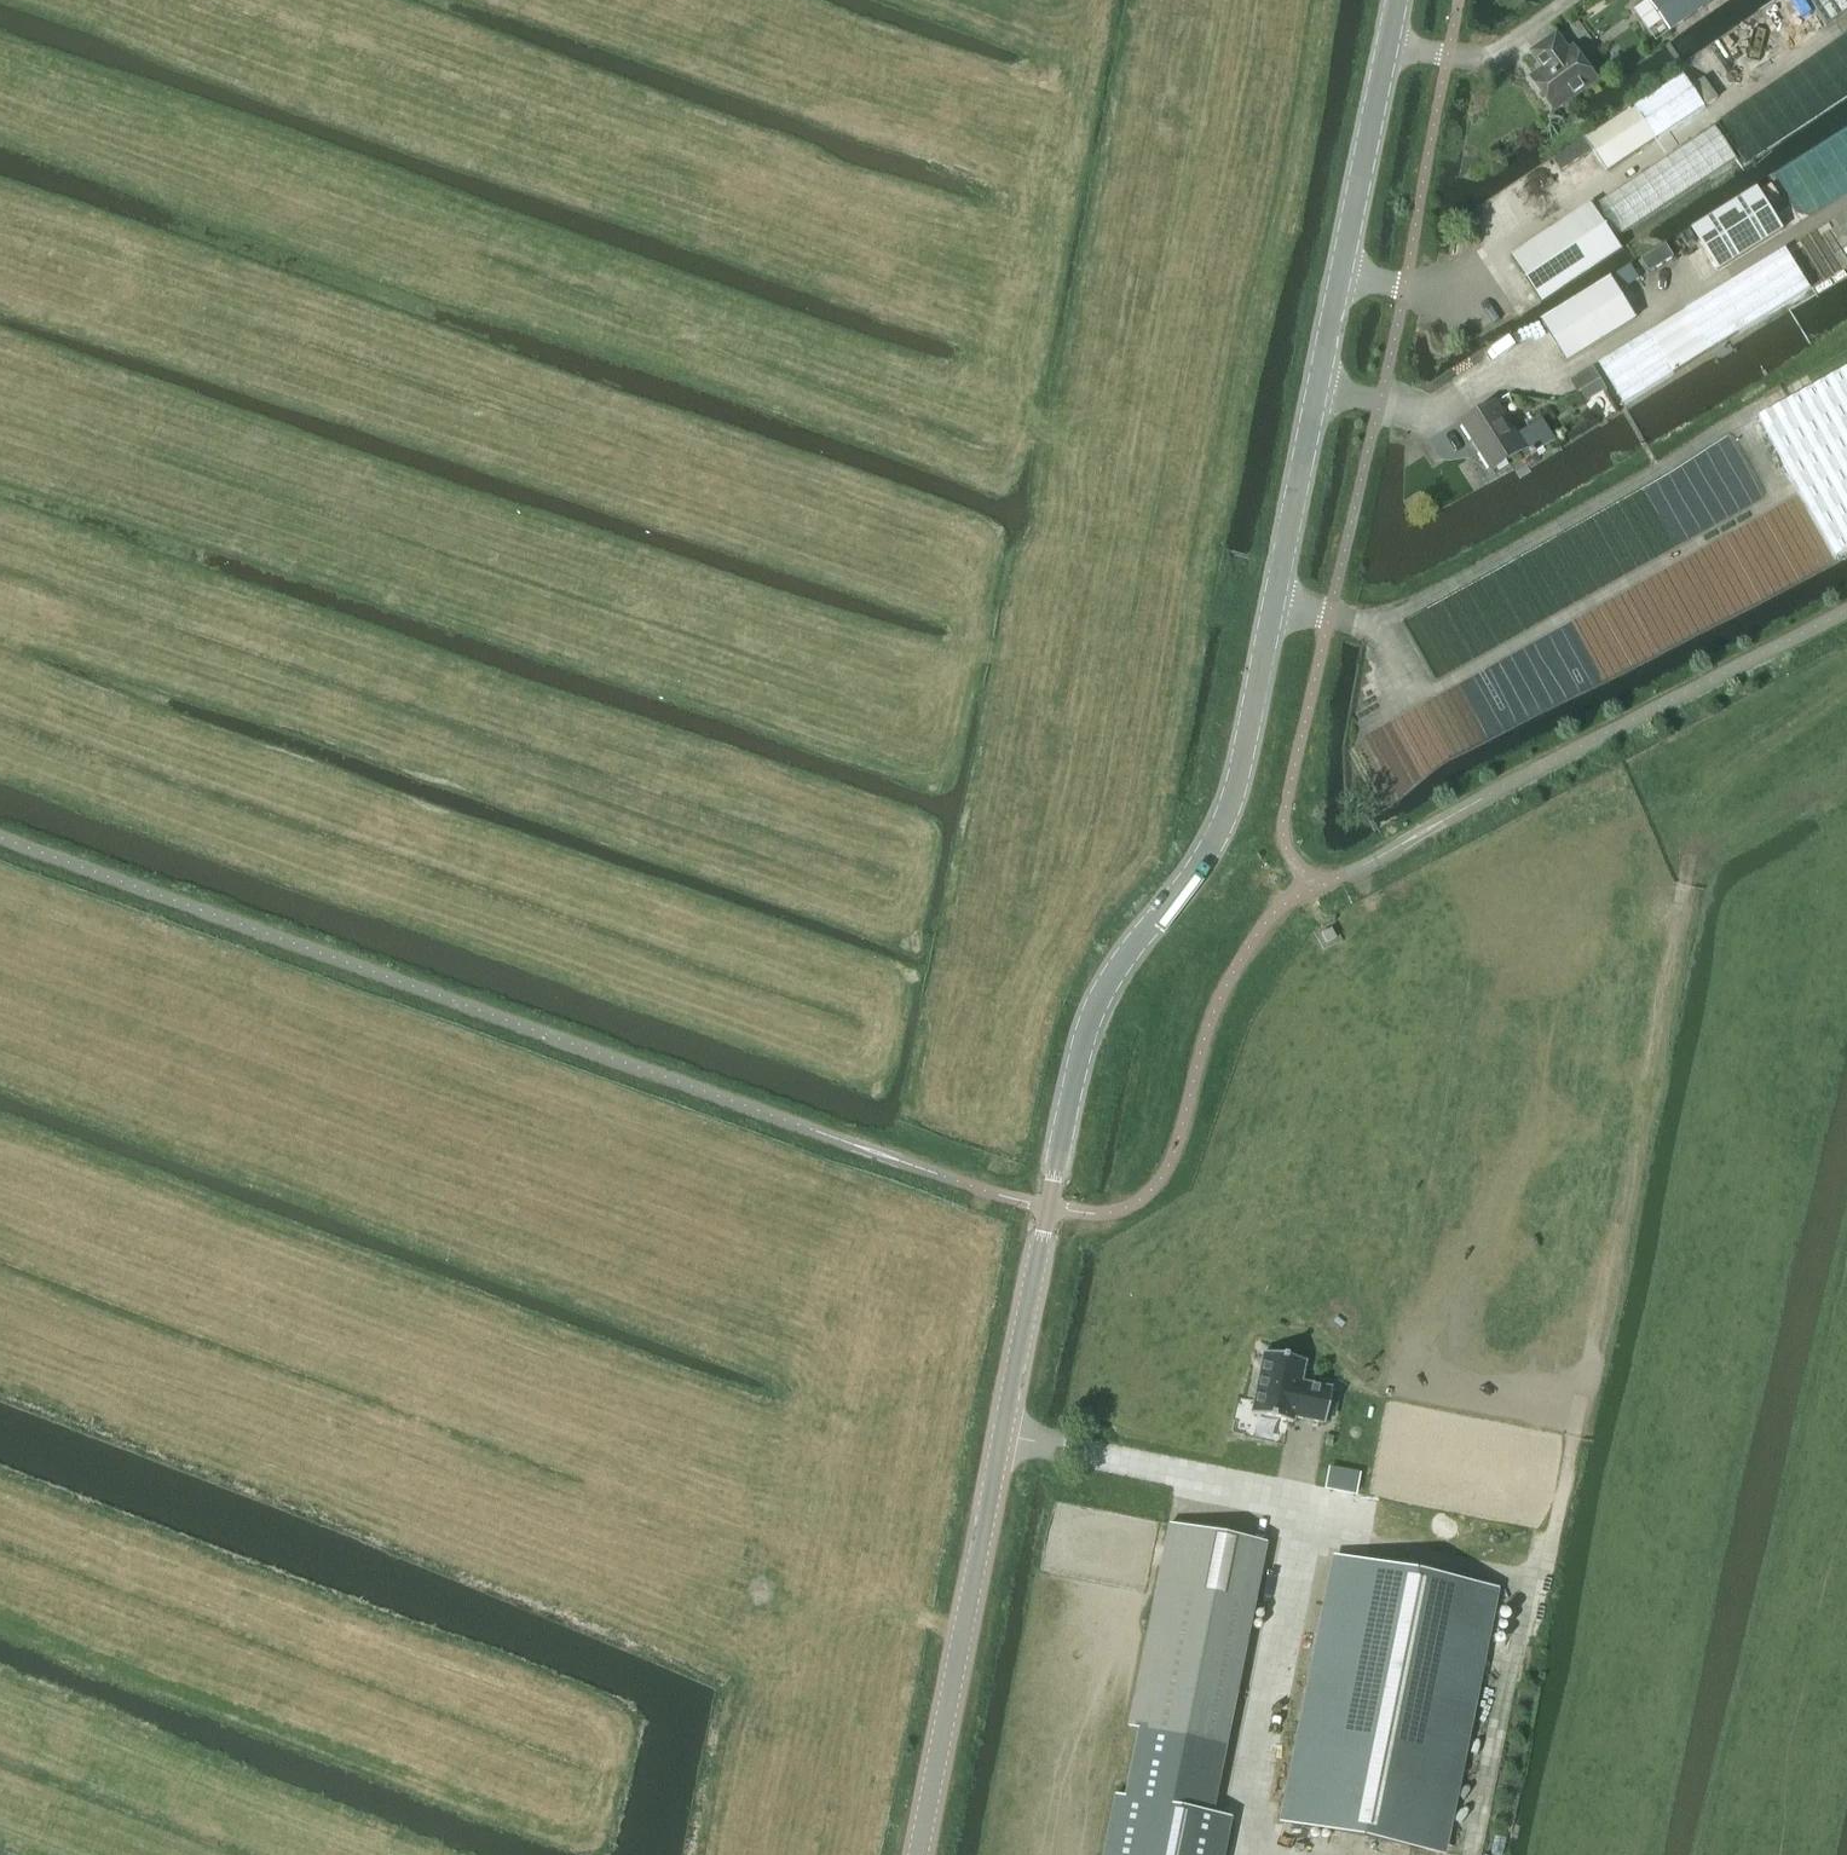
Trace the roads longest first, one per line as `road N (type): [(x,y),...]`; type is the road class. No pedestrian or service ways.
road 1 (tertiary): [(1396,0),(1233,798),(1199,866),(1092,1010),(1077,1055),(918,1854)]

